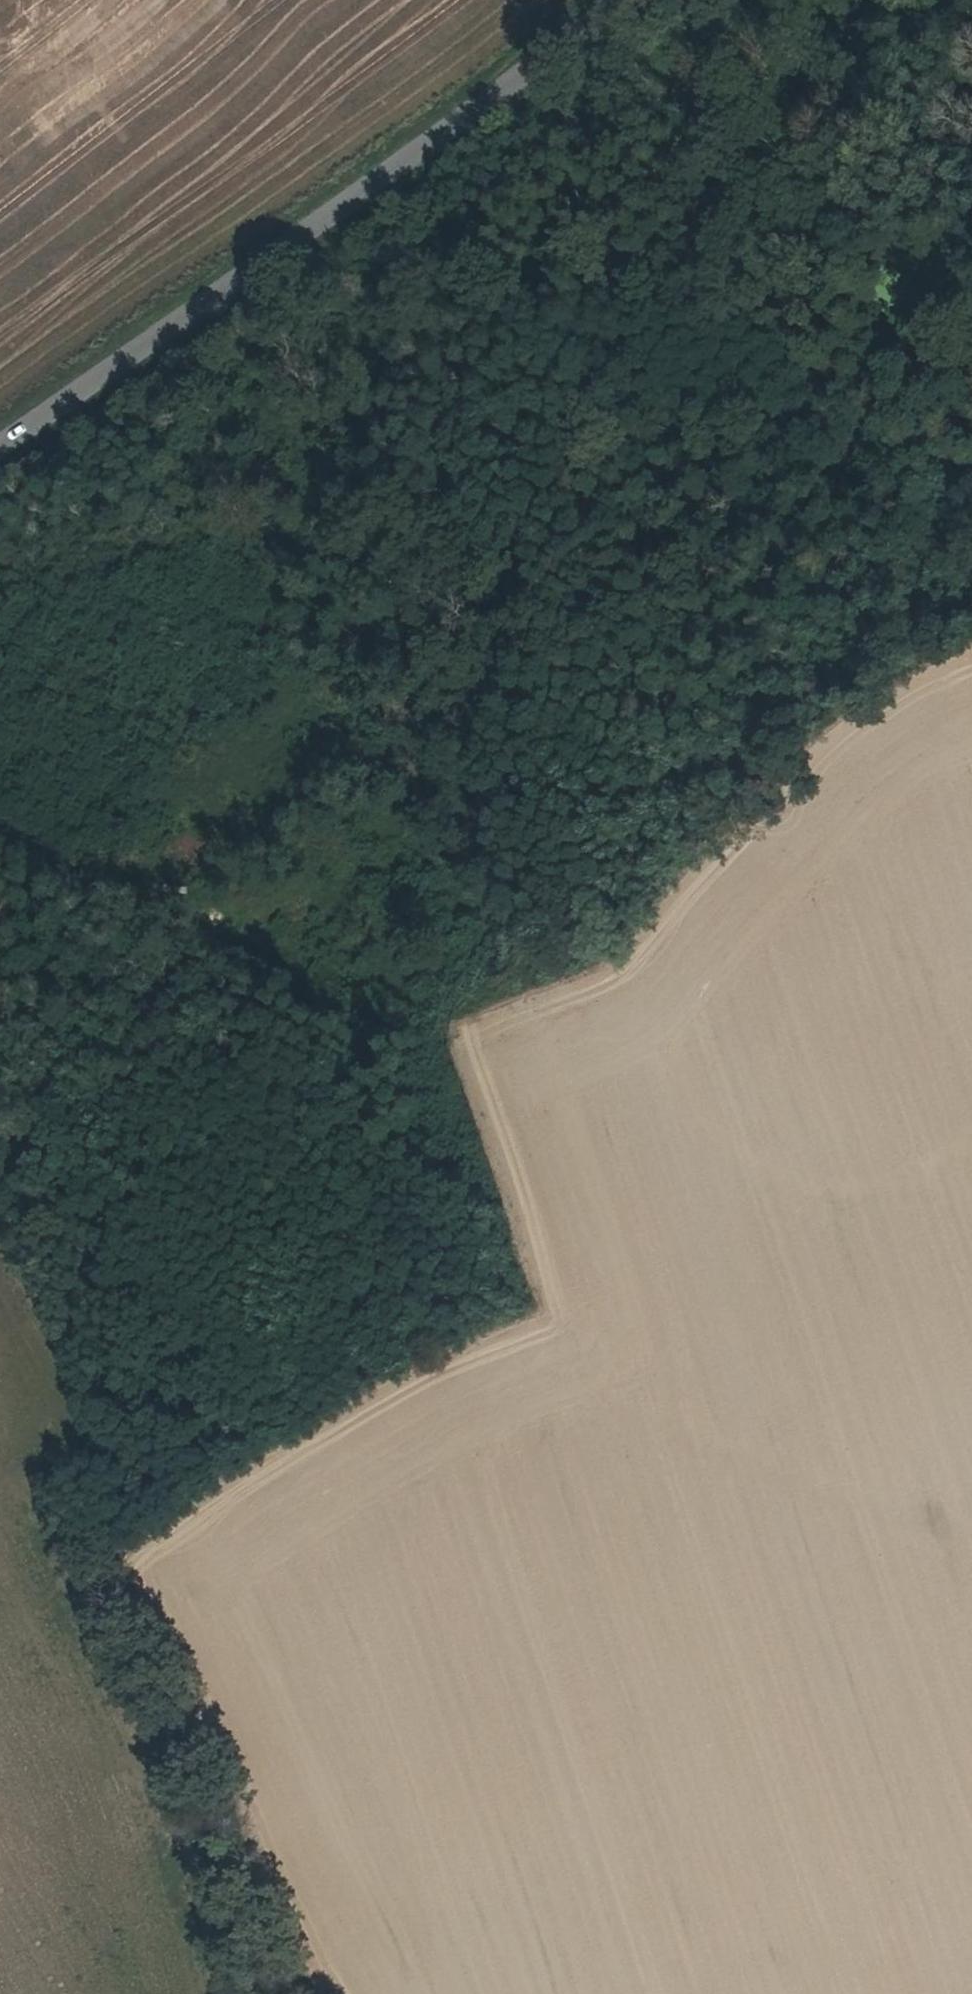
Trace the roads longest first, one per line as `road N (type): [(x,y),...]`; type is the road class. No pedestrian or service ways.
road 1 (unclassified): [(632,0),(355,214),(0,460)]

